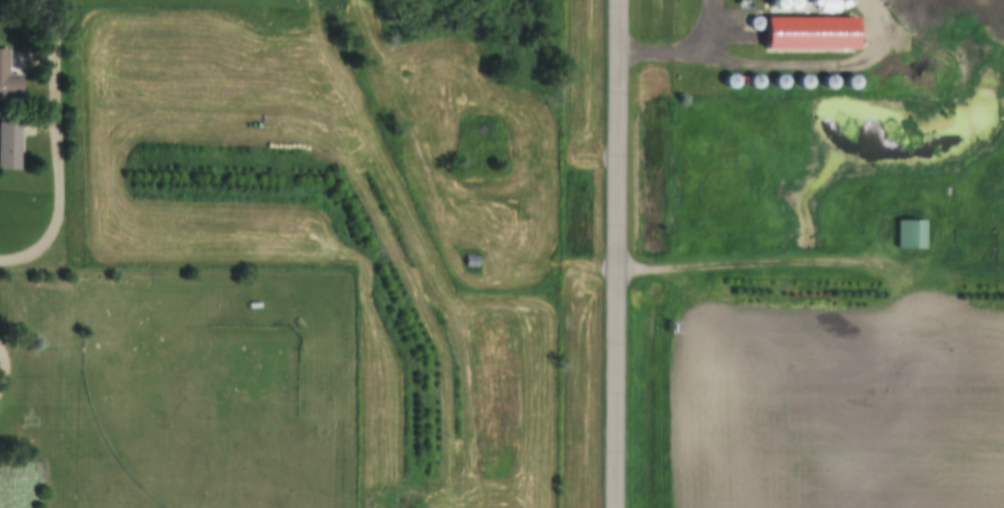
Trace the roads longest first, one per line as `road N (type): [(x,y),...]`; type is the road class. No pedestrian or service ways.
road 1 (track): [(866,261),(588,268),(513,257),(482,241),(440,198),(350,0)]
road 2 (tertiary): [(613,507),(617,0)]
road 3 (residential): [(55,0),(59,208),(44,243)]

